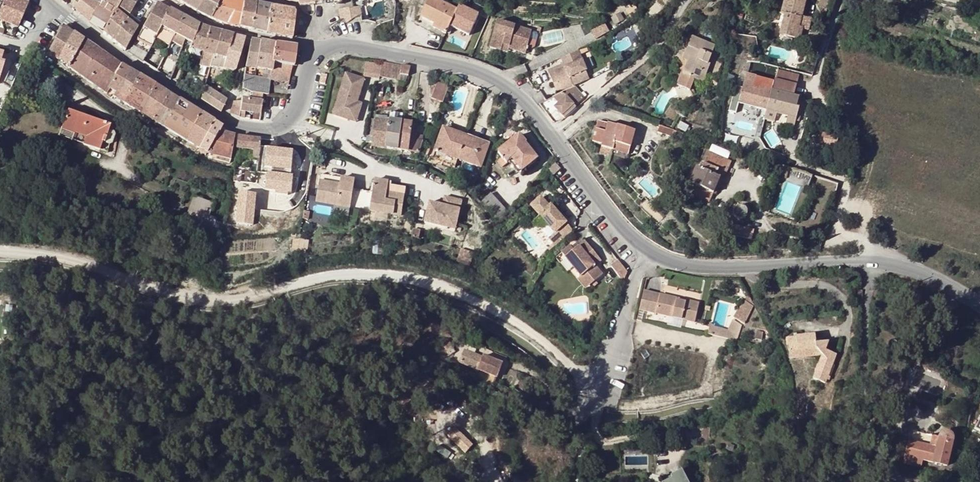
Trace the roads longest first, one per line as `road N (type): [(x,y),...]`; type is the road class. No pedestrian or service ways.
road 1 (tertiary): [(550,133),(506,88),(451,67),(337,44),(315,55),(286,125),(238,125),(51,5)]
road 2 (tertiary): [(979,306),(933,277),(885,263),(676,264),(621,228),(550,133)]
road 3 (track): [(840,0),(815,86),(858,117),(873,154),(858,206),(837,217)]
road 4 (residential): [(550,133),(652,51),(684,0)]
road 5 (track): [(871,262),(865,245),(834,235),(845,182),(778,158)]

